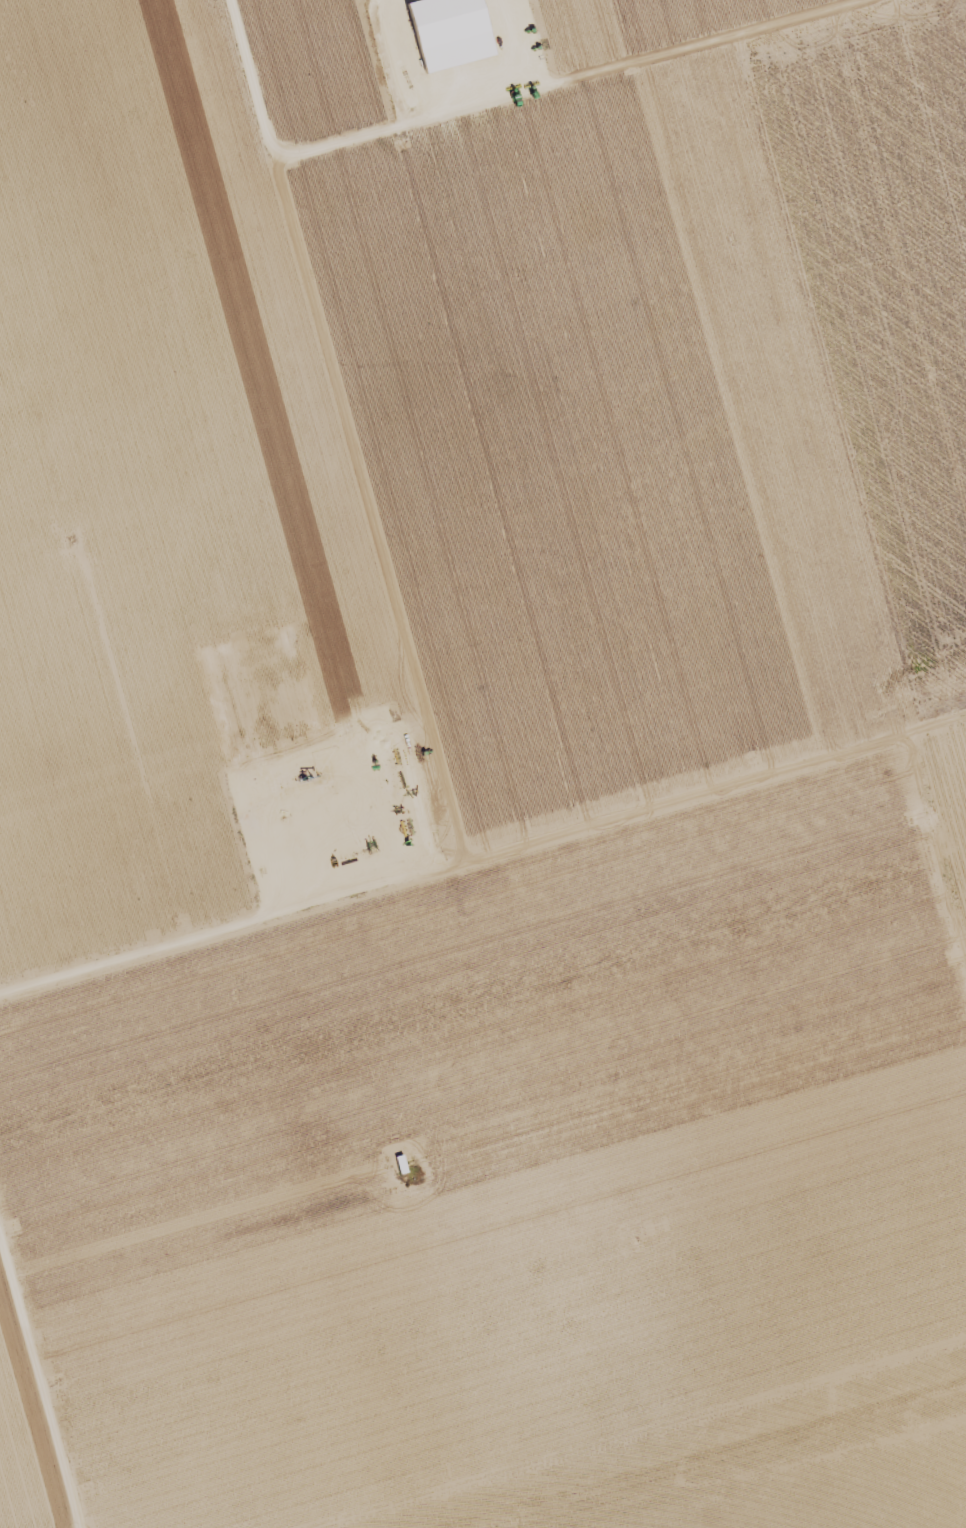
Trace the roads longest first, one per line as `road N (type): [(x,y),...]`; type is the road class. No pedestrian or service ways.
road 1 (track): [(497,1527),(346,1047),(356,971),(396,926),(466,896),(455,821),(390,630),(376,625),(345,489),(315,439),(305,379),(236,218),(185,42),(170,37),(163,0)]
road 2 (track): [(0,1259),(86,1220),(478,1091),(611,1015),(717,913),(808,841),(965,798)]

